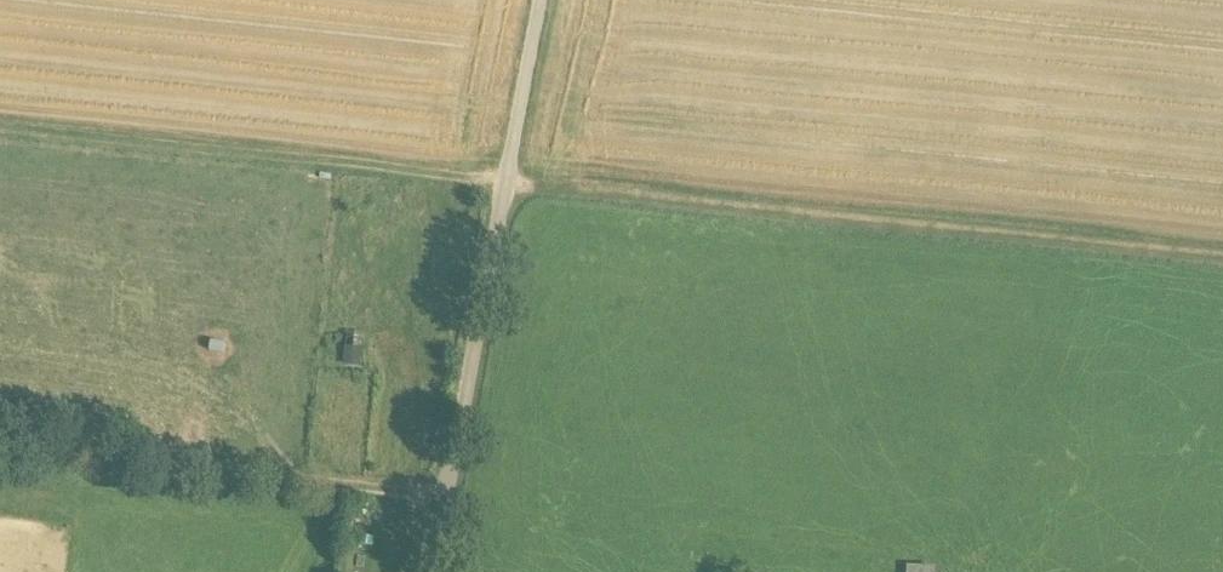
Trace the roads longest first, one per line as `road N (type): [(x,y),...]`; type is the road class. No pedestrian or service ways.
road 1 (track): [(1222,259),(0,128)]
road 2 (track): [(428,571),(540,0)]
road 3 (track): [(442,500),(0,452)]

